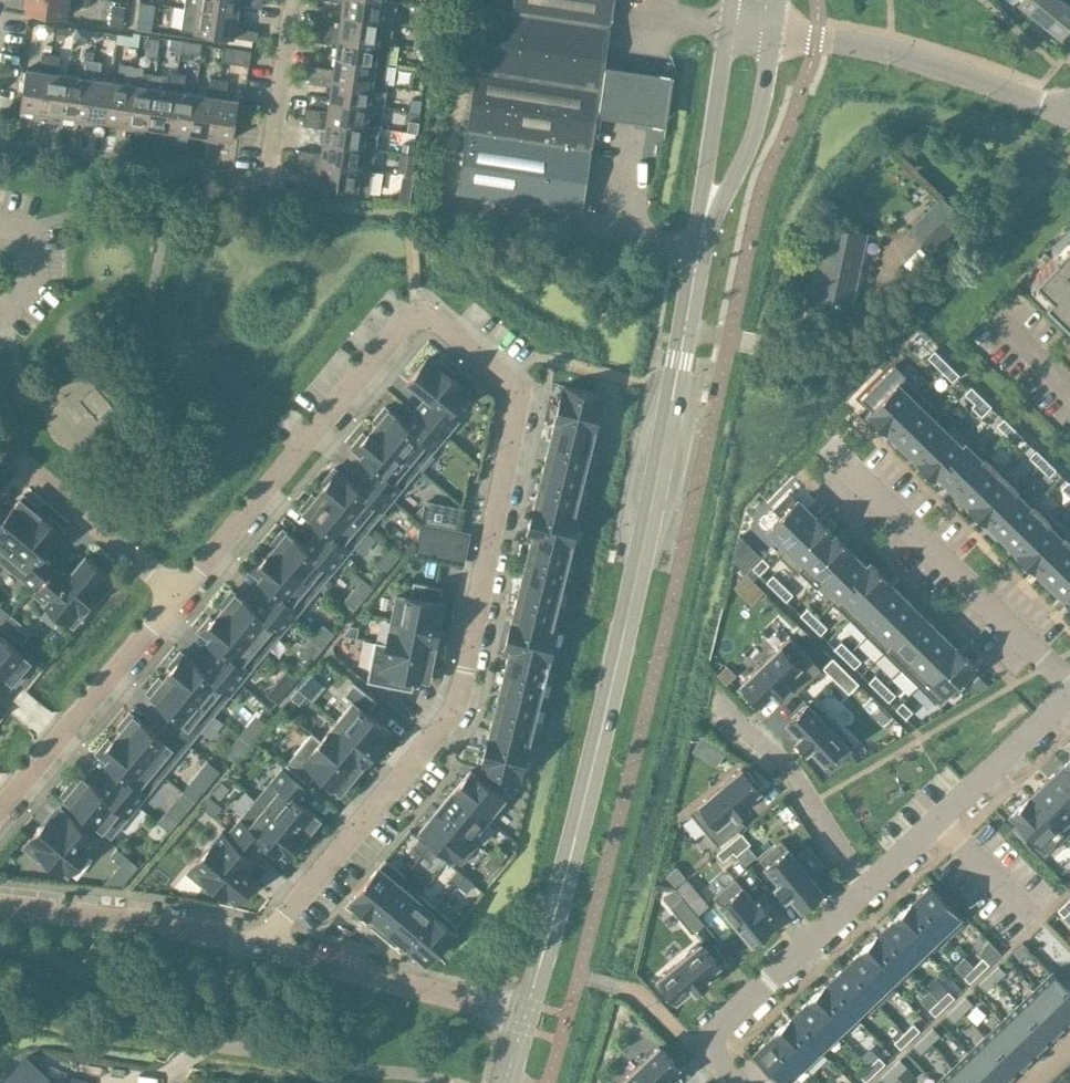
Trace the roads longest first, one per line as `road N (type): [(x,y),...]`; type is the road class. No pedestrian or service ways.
road 1 (residential): [(180,595),(411,319),(437,323),(518,390),(457,701),(256,943)]
road 2 (tertiary): [(525,1015),(606,715),(684,331)]
road 3 (residential): [(1069,683),(833,451)]
road 4 (residential): [(774,30),(892,49),(1067,111)]
road 5 (residential): [(865,887),(1069,693)]
road 6 (residential): [(739,1082),(701,1043),(865,887)]
road 7 (residential): [(525,1015),(256,943)]
road 8 (residential): [(0,807),(180,595)]
road 9 (residential): [(256,943),(0,908)]
road 10 (tertiary): [(697,258),(755,127),(774,30)]
road 11 (tertiary): [(726,24),(697,258)]
road 12 (residential): [(865,887),(790,769),(730,714)]
road 13 (residential): [(180,595),(22,467)]
road 14 (residential): [(267,158),(288,0)]

